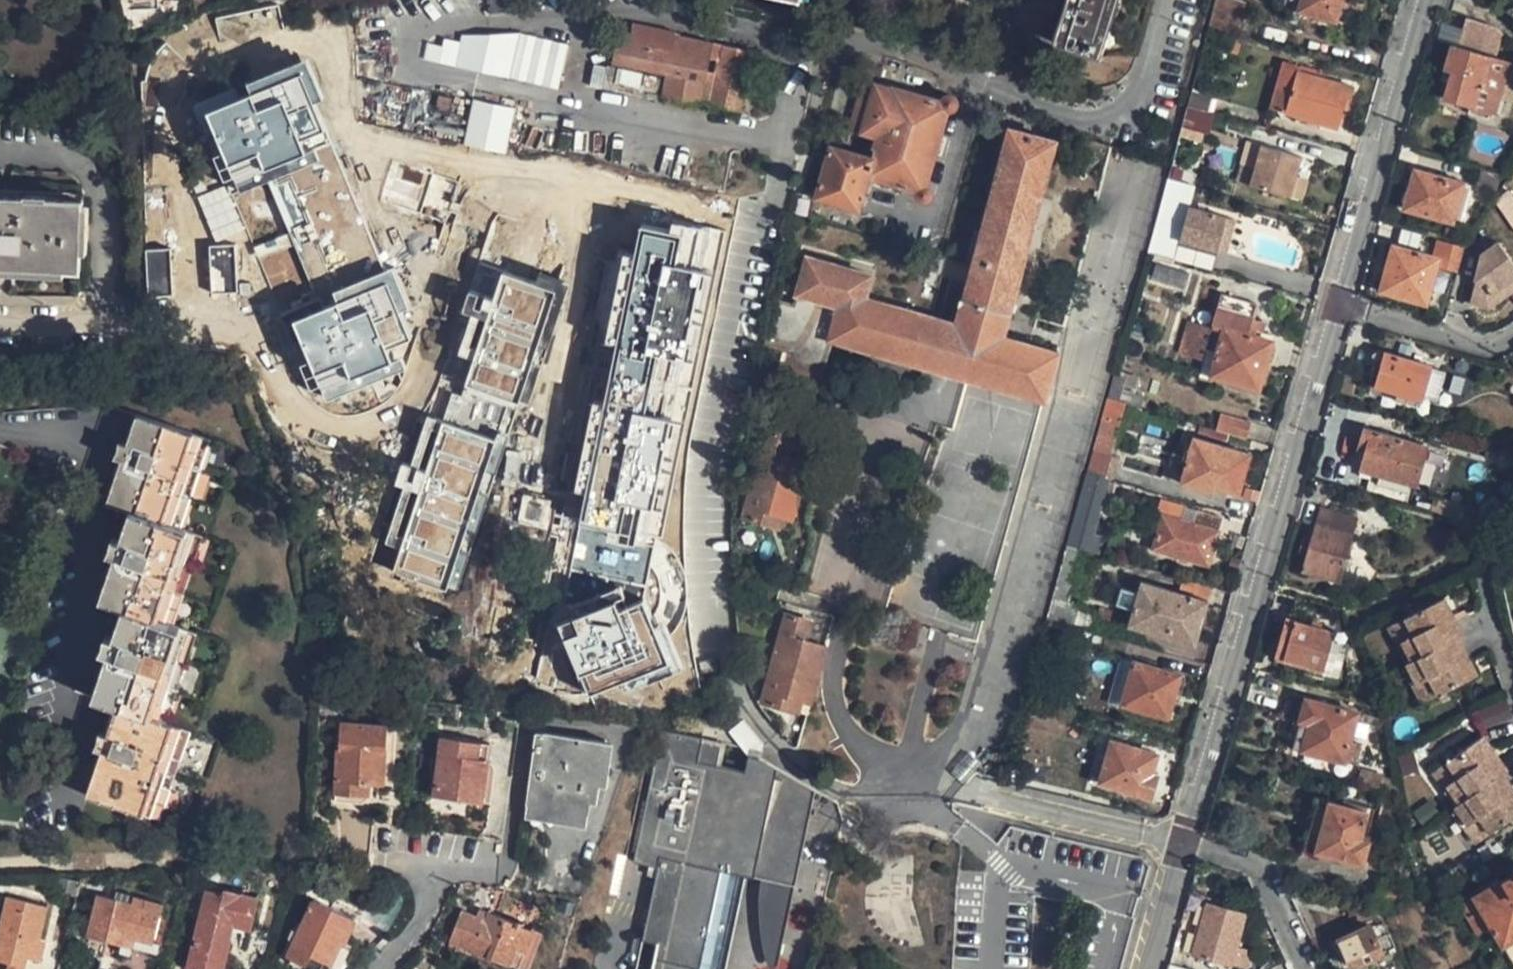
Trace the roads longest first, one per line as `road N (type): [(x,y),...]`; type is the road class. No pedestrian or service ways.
road 1 (residential): [(0,335),(252,319),(295,410),(362,428),(421,390),(486,190),(602,223),(543,460)]
road 2 (residential): [(1335,311),(1179,848)]
road 3 (residential): [(1424,0),(1335,311)]
road 4 (residential): [(1179,848),(1252,866),(1307,968)]
road 5 (residential): [(1335,311),(1488,346),(1512,337)]
road 6 (residential): [(386,968),(432,873),(489,870)]
road 7 (residential): [(1179,848),(1152,968)]

